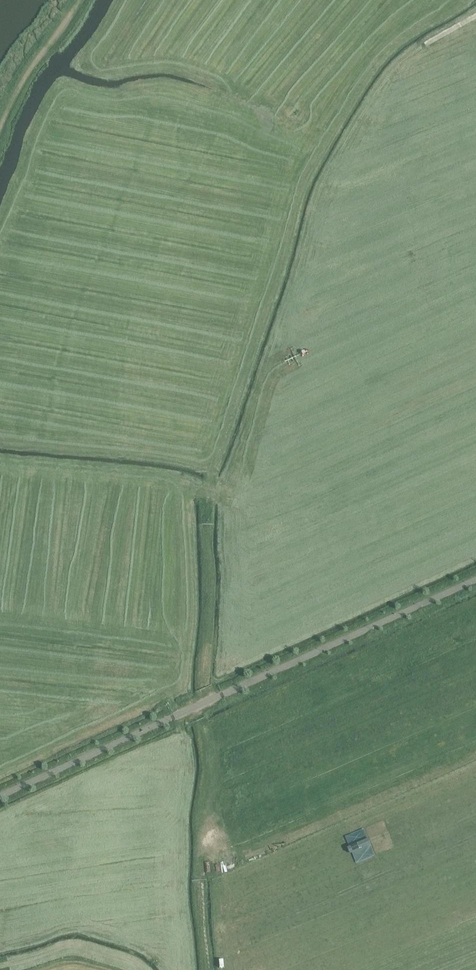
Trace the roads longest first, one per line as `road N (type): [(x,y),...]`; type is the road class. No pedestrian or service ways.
road 1 (track): [(200,704),(209,766),(198,880),(206,969)]

